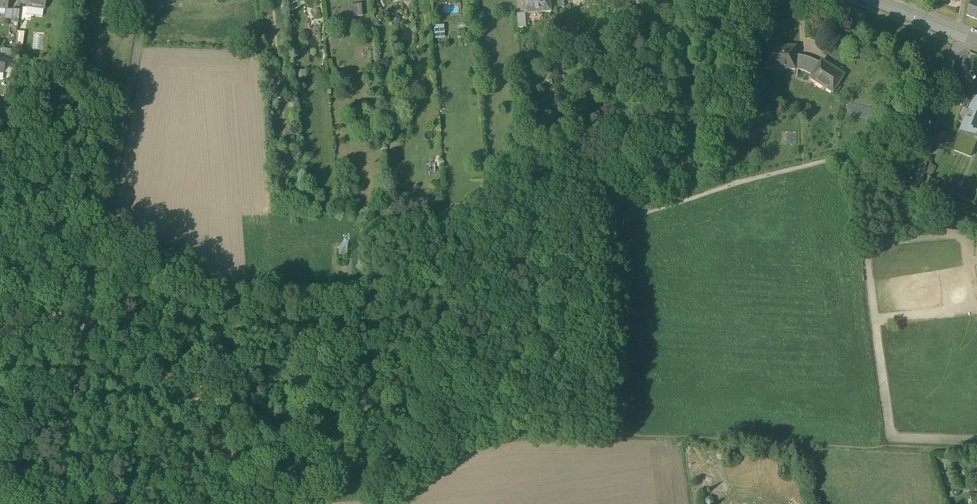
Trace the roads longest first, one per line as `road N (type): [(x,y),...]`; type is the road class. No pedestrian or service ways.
road 1 (track): [(585,233),(442,282),(90,307)]
road 2 (unclassified): [(142,0),(80,366)]
road 3 (track): [(881,447),(629,436)]
road 4 (unclassified): [(976,226),(913,197),(958,34)]

